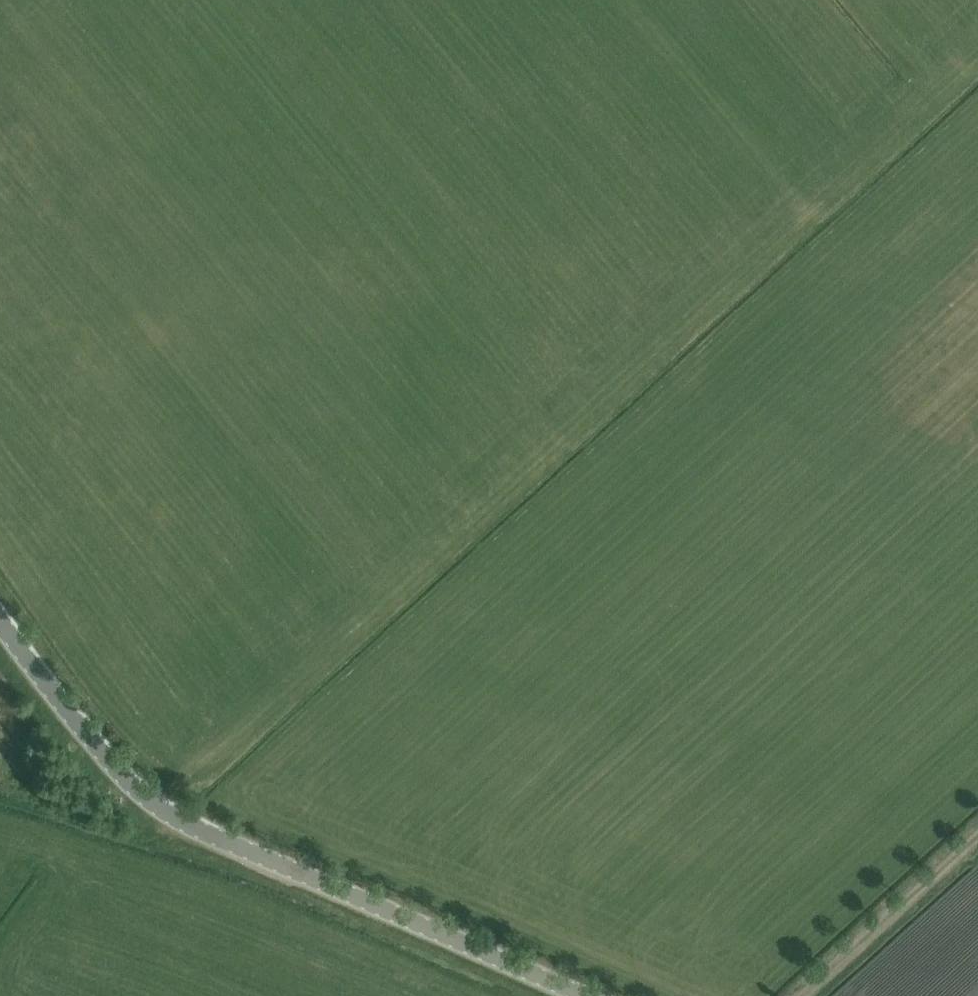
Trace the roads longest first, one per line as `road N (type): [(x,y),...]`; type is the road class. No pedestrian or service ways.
road 1 (unclassified): [(582,995),(166,810),(98,749),(0,617)]
road 2 (track): [(977,835),(801,995)]

